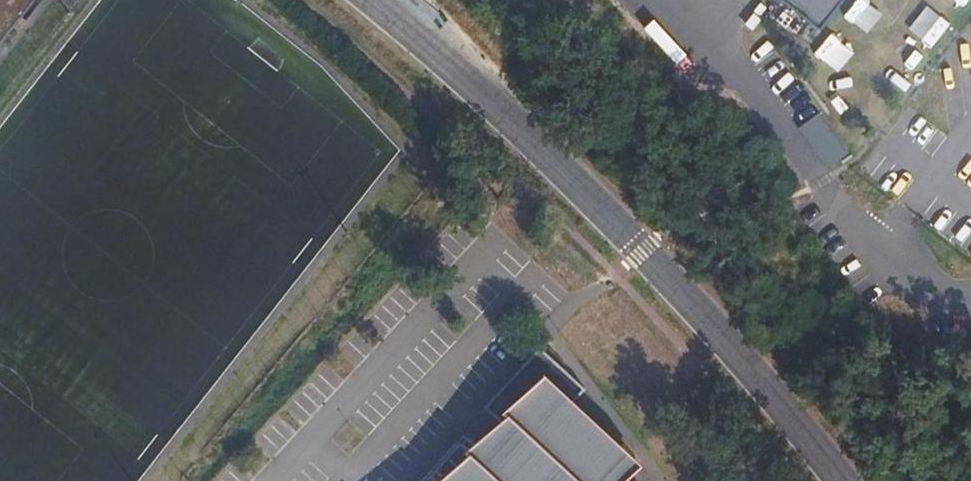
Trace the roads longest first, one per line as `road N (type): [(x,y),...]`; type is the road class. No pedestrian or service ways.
road 1 (tertiary): [(834,480),(642,253),(475,87),(370,0)]

